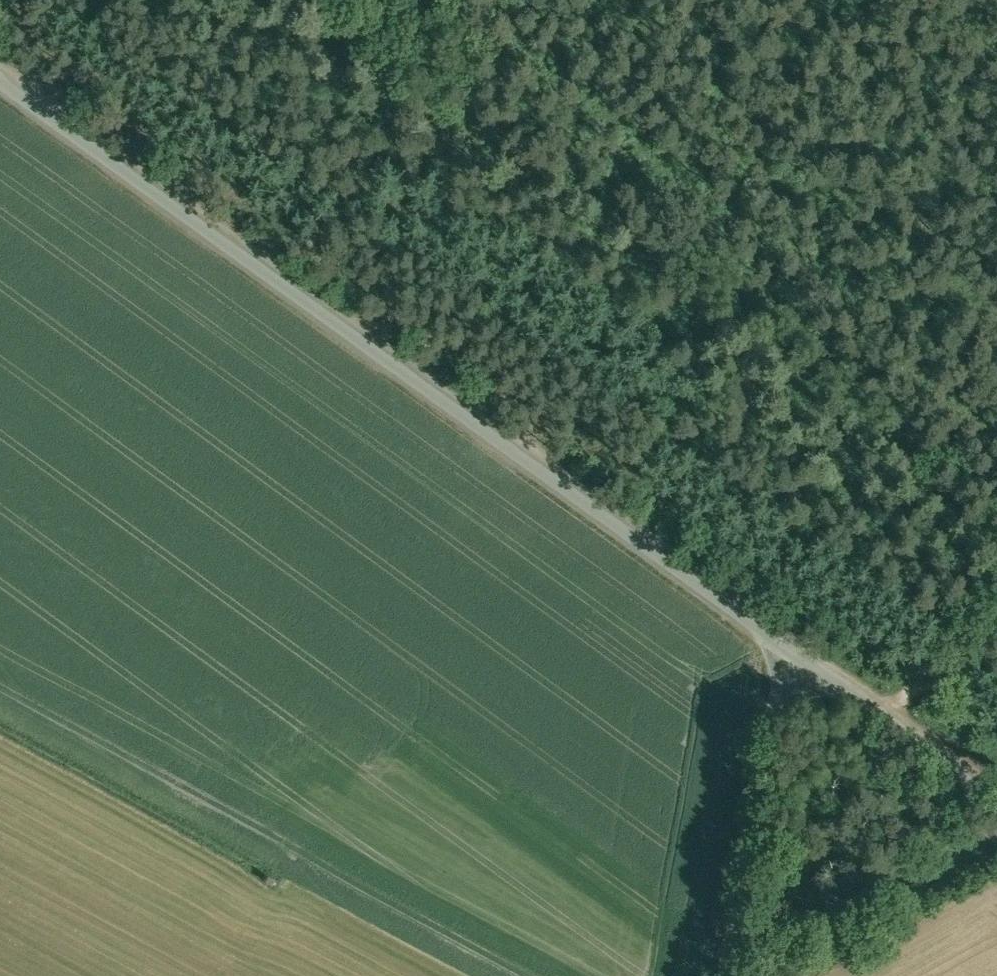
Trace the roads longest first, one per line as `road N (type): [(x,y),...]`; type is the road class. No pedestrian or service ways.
road 1 (unclassified): [(784,639),(0,84)]
road 2 (unclassified): [(725,975),(784,639)]
road 3 (unclassified): [(996,795),(784,639)]

